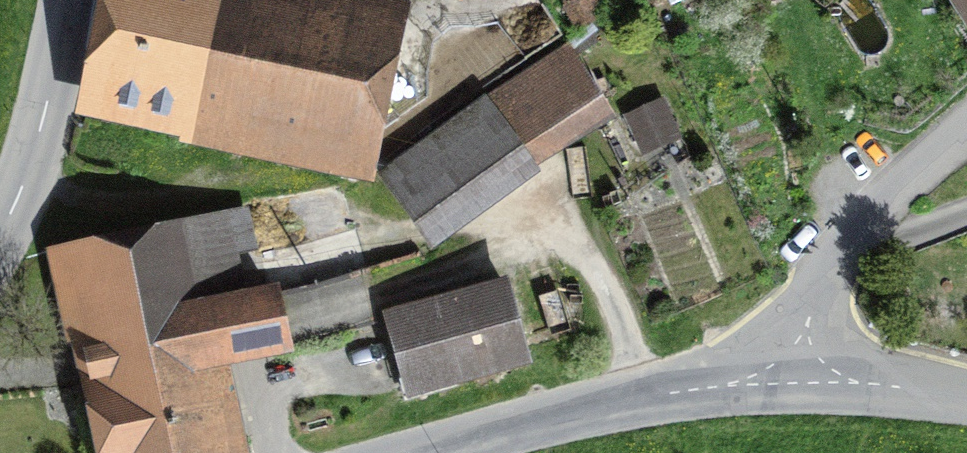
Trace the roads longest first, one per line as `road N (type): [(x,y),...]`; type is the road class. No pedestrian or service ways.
road 1 (unclassified): [(802,382),(719,387),(527,421),(418,452)]
road 2 (unclassified): [(966,125),(823,275),(802,382)]
road 3 (tertiary): [(74,0),(28,175),(0,224)]
road 4 (unclassified): [(966,395),(802,382)]

